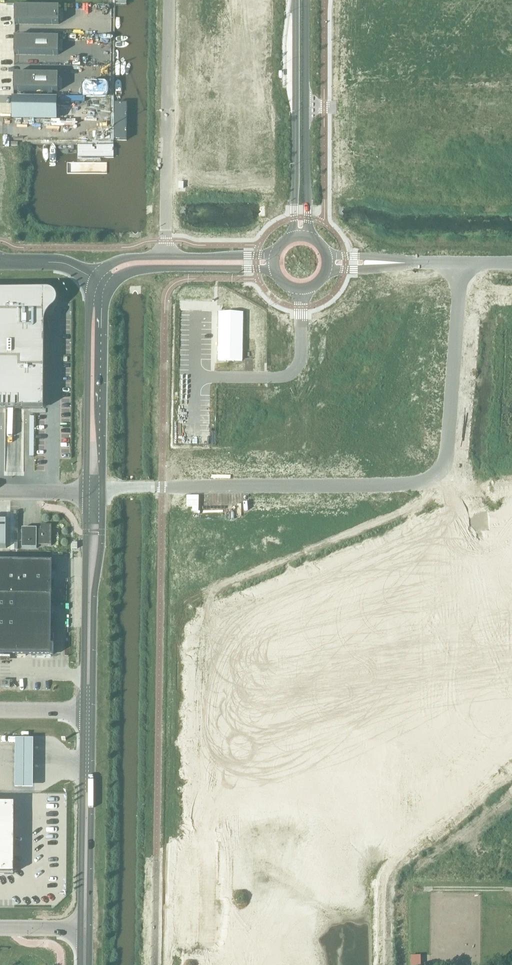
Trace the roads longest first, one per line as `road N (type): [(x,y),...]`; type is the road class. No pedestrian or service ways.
road 1 (unclassified): [(102,492),(431,478),(447,454),(460,262)]
road 2 (unclassified): [(165,257),(168,0)]
road 3 (secondary): [(296,0),(290,238)]
road 4 (secondary): [(312,238),(306,0)]
road 5 (secondary): [(92,711),(102,492)]
road 6 (secondary): [(86,492),(83,710)]
road 7 (secondary): [(83,710),(81,928)]
road 8 (secondary): [(90,928),(92,711)]
road 9 (secondary): [(95,279),(86,492)]
road 10 (secondary): [(102,492),(111,287)]
road 11 (secondary): [(111,287),(141,269),(276,272)]

